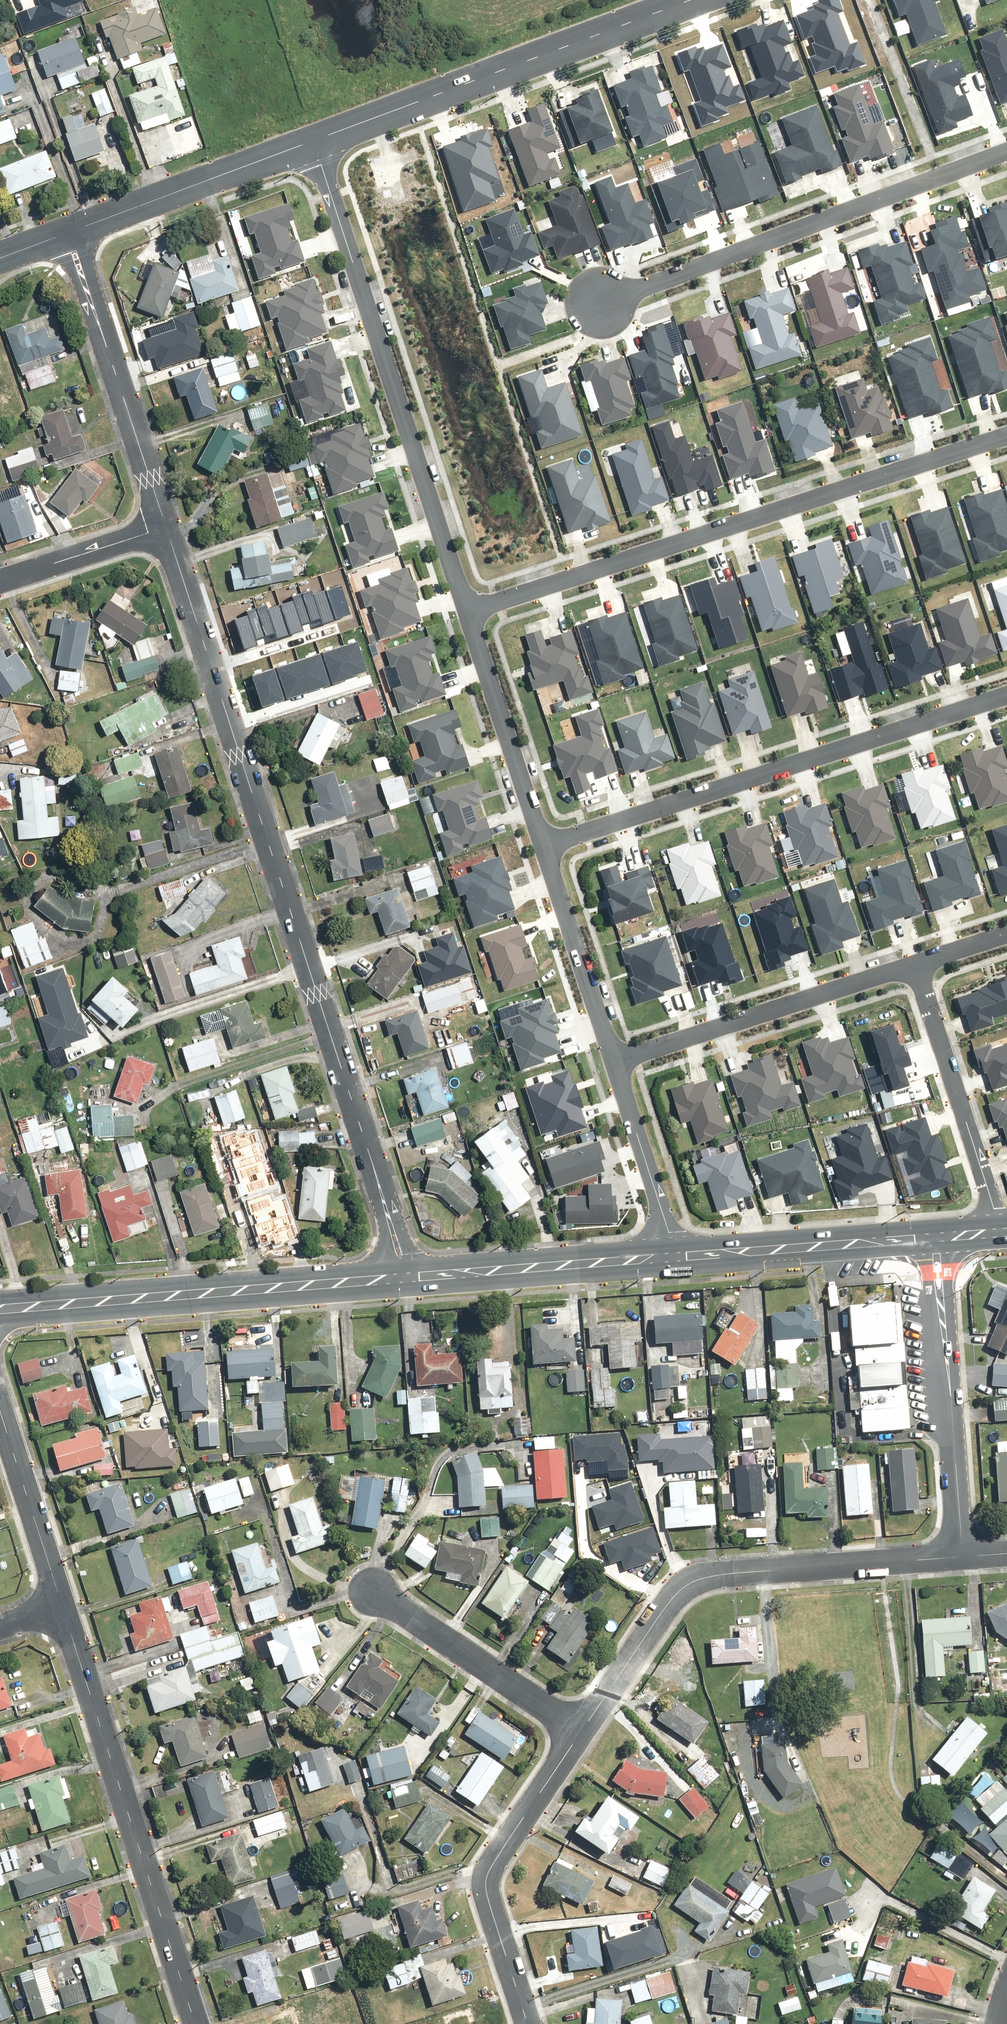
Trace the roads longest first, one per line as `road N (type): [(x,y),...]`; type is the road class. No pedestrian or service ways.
road 1 (residential): [(166,528),(370,1147),(405,1278)]
road 2 (residential): [(466,610),(1006,433)]
road 3 (residential): [(466,610),(312,141)]
road 4 (residential): [(543,848),(1006,696)]
road 5 (residential): [(963,1557),(713,1575),(688,1584),(581,1732)]
road 6 (residential): [(63,1606),(196,2023)]
road 7 (residential): [(598,299),(1006,149)]
road 8 (residential): [(312,141),(694,0)]
road 9 (secondary): [(0,1309),(405,1278)]
road 10 (residential): [(581,1732),(486,1878),(526,2023)]
road 11 (residential): [(940,1236),(963,1557)]
road 12 (residential): [(614,1064),(916,965)]
road 13 (residential): [(68,232),(166,528)]
road 14 (residential): [(916,965),(997,1233)]
road 15 (secondary): [(405,1278),(676,1257)]
road 16 (secondary): [(676,1257),(940,1236)]
road 17 (residential): [(68,232),(312,141)]
road 18 (residential): [(543,848),(466,610)]
road 19 (residential): [(375,1591),(581,1732)]
road 20 (residential): [(614,1064),(543,848)]
road 21 (residential): [(0,1410),(63,1606)]
road 22 (residential): [(676,1257),(614,1064)]
road 23 (residential): [(0,580),(166,528)]

